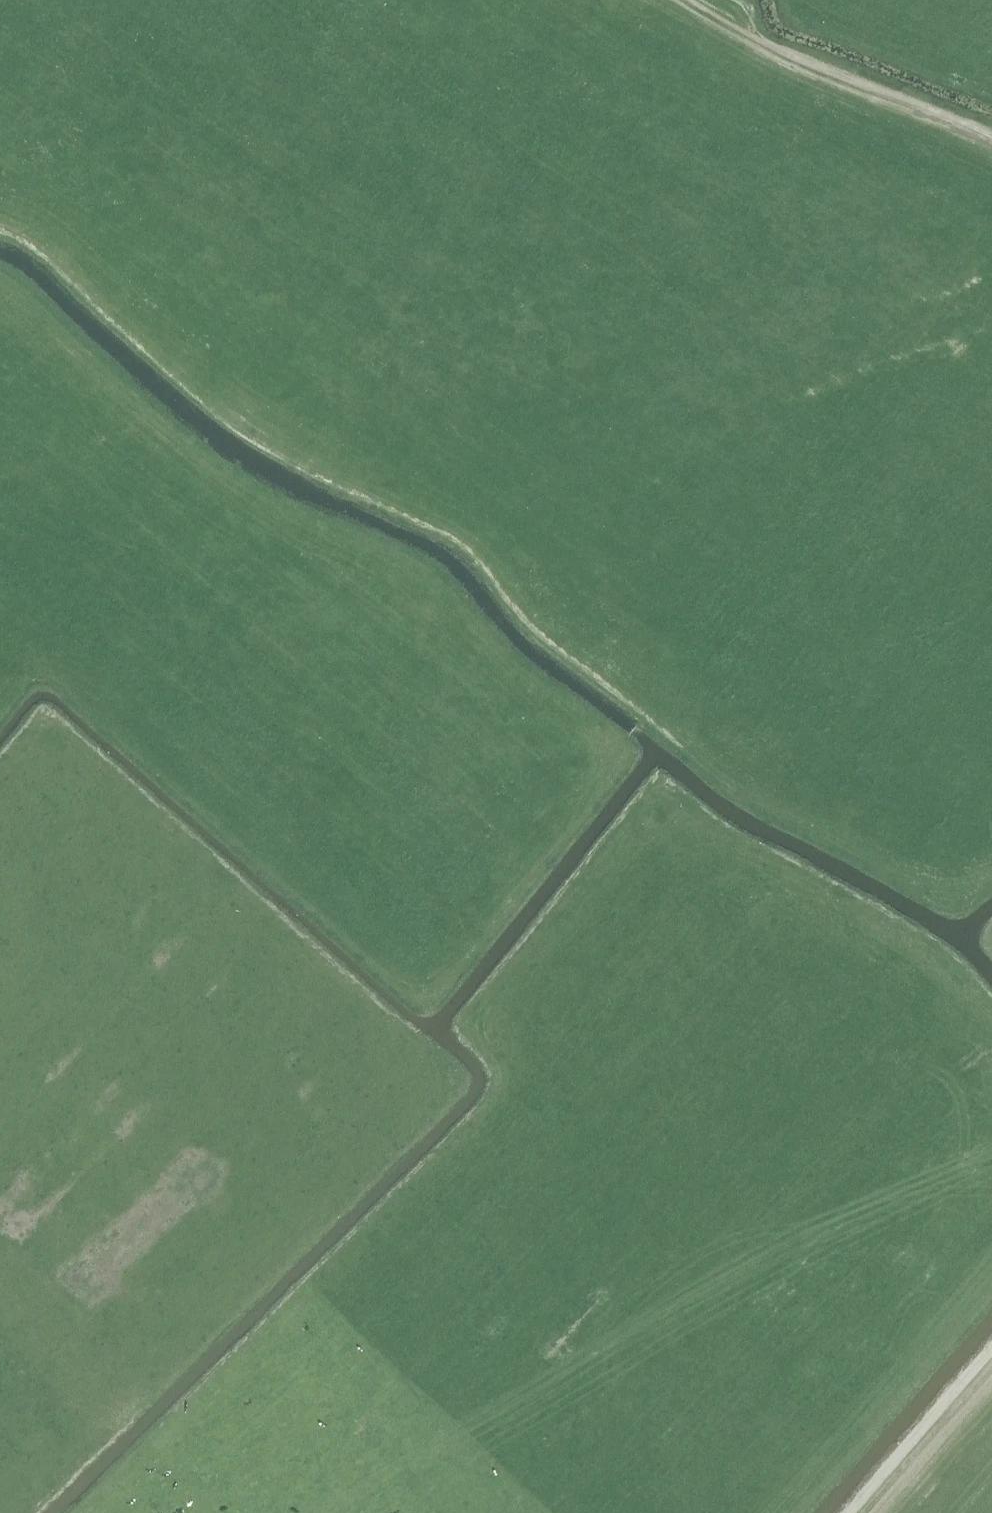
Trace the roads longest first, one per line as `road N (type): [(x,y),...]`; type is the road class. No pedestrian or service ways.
road 1 (track): [(686,0),(804,67),(991,145)]
road 2 (track): [(851,1512),(991,1352)]

